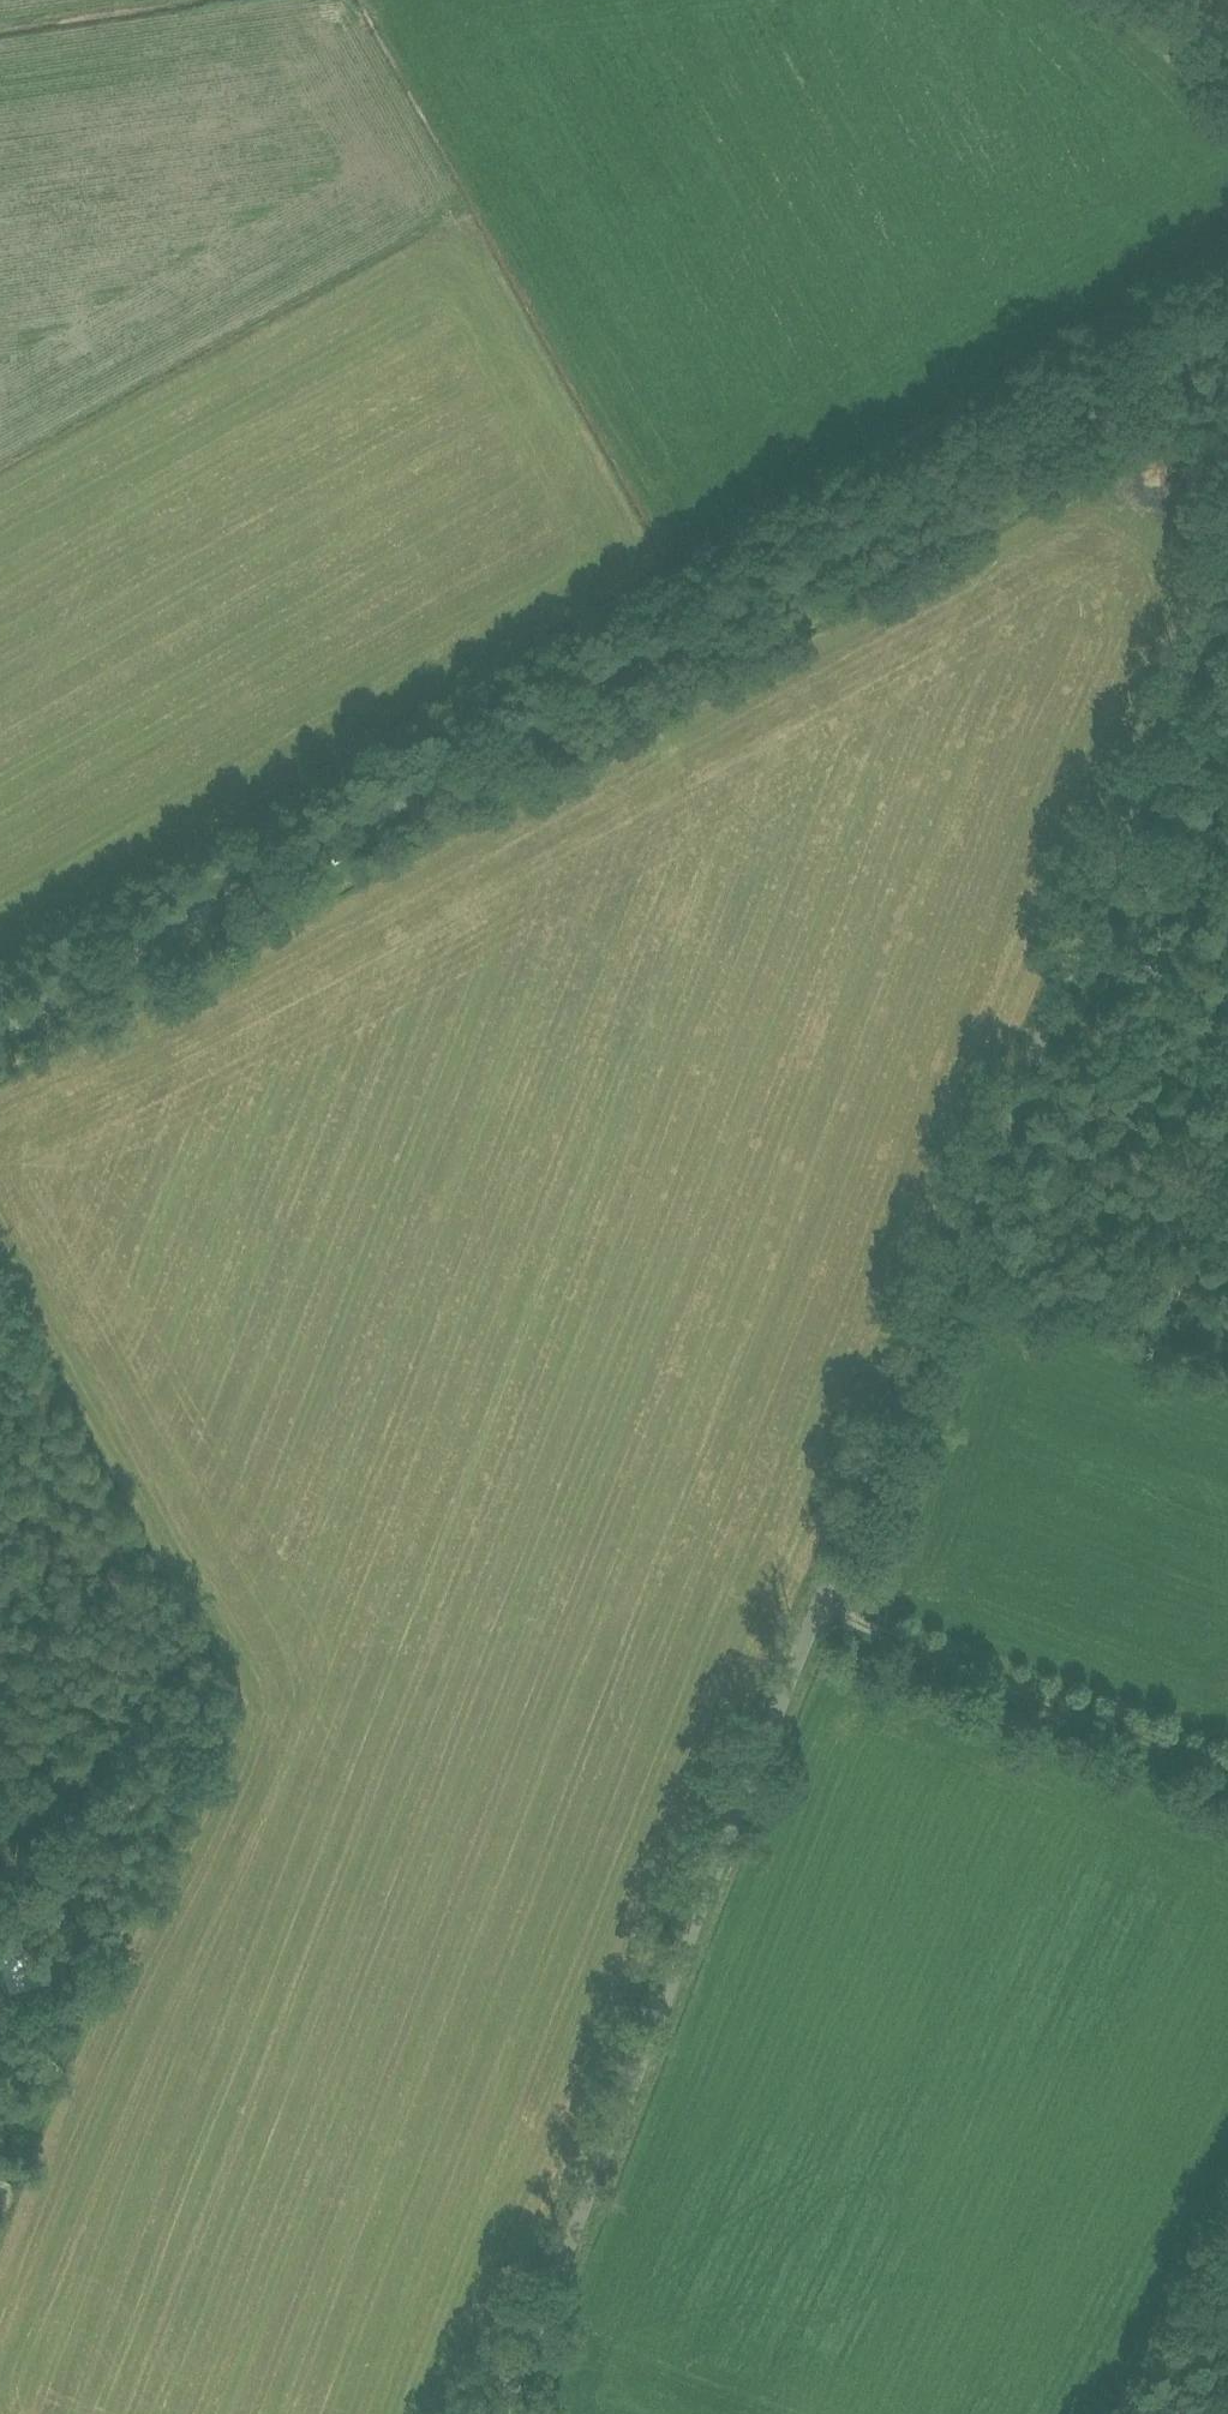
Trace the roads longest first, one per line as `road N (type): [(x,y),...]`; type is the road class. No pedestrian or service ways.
road 1 (unclassified): [(498,2413),(626,2064),(1227,541)]
road 2 (unclassified): [(0,1013),(1227,322)]

